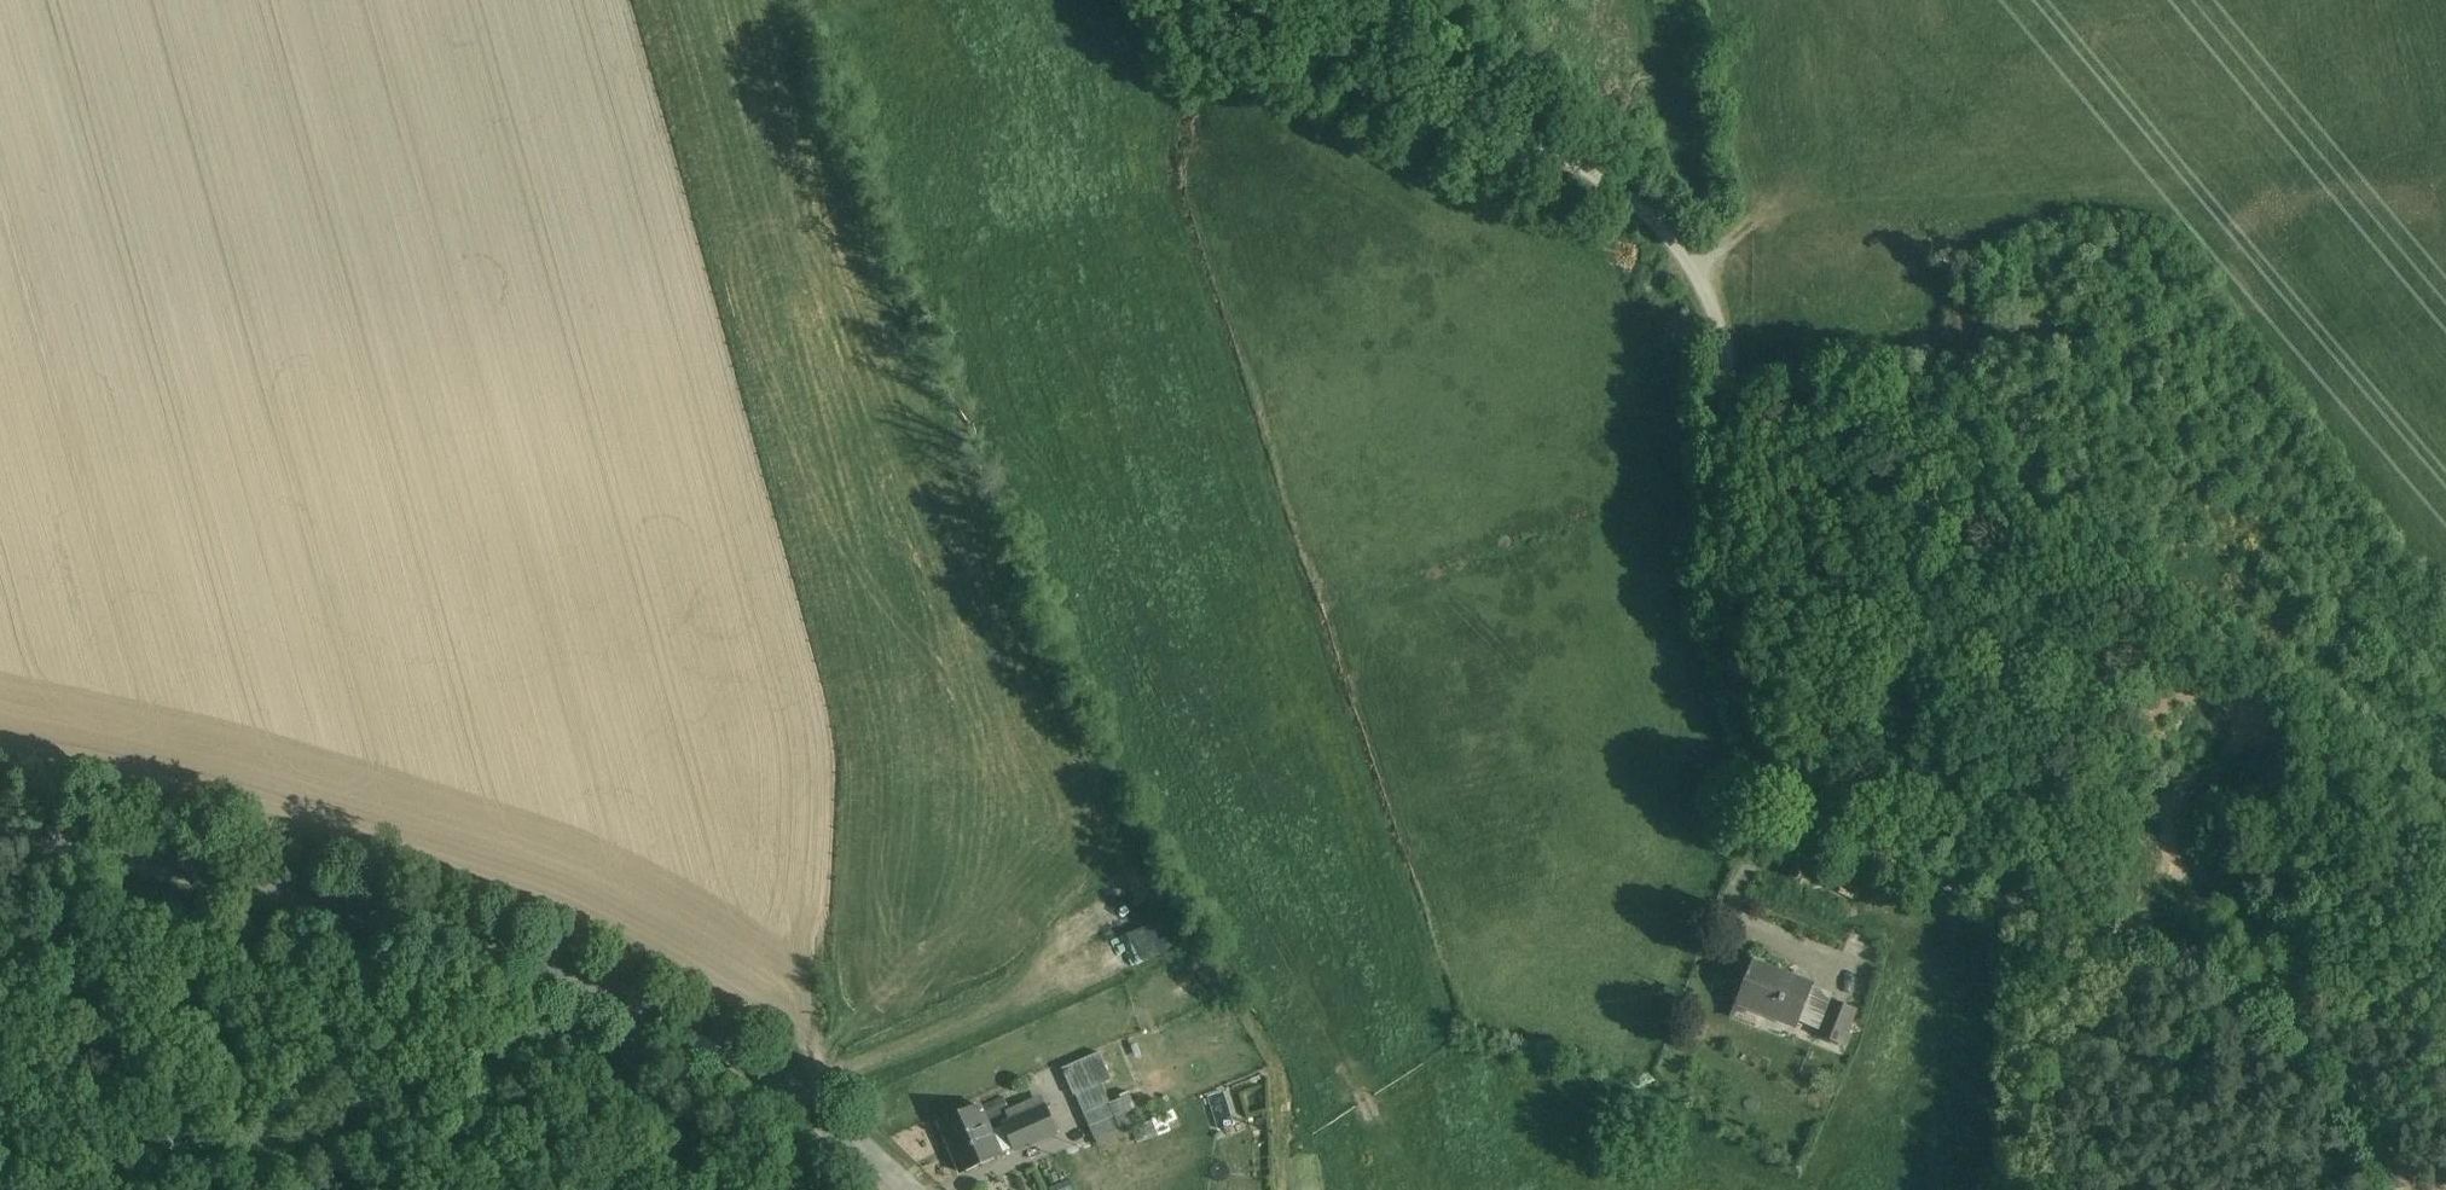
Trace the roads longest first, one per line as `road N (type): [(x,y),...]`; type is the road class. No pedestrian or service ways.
road 1 (residential): [(2399,1189),(2361,1103),(2282,1011),(2237,979),(1911,864),(1815,815),(1779,773),(1746,705),(1728,585),(1724,348),(1703,287),(1676,243),(1633,200),(1543,145),(1240,0)]
road 2 (residential): [(0,819),(290,877),(558,946),(823,1105),(910,1189)]

